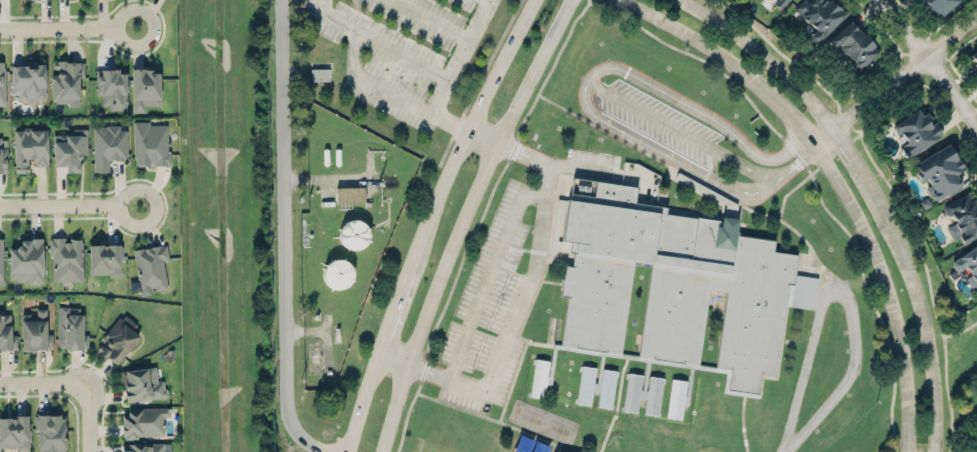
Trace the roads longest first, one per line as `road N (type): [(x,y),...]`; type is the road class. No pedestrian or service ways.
road 1 (tertiary): [(624,0),(748,79),(819,151),(873,247),(894,305),(908,451)]
road 2 (tertiary): [(938,451),(930,340),(876,187),(799,85),(760,47),(684,0)]
road 3 (secondary): [(382,451),(453,245),(573,0)]
road 4 (residential): [(329,451),(300,437),(288,409),(282,0)]
road 5 (secondary): [(540,0),(412,270)]
road 6 (residential): [(810,139),(976,15)]
road 7 (residential): [(891,0),(931,47),(976,125)]
road 8 (residential): [(0,29),(136,26)]
road 9 (residential): [(0,207),(133,206)]

